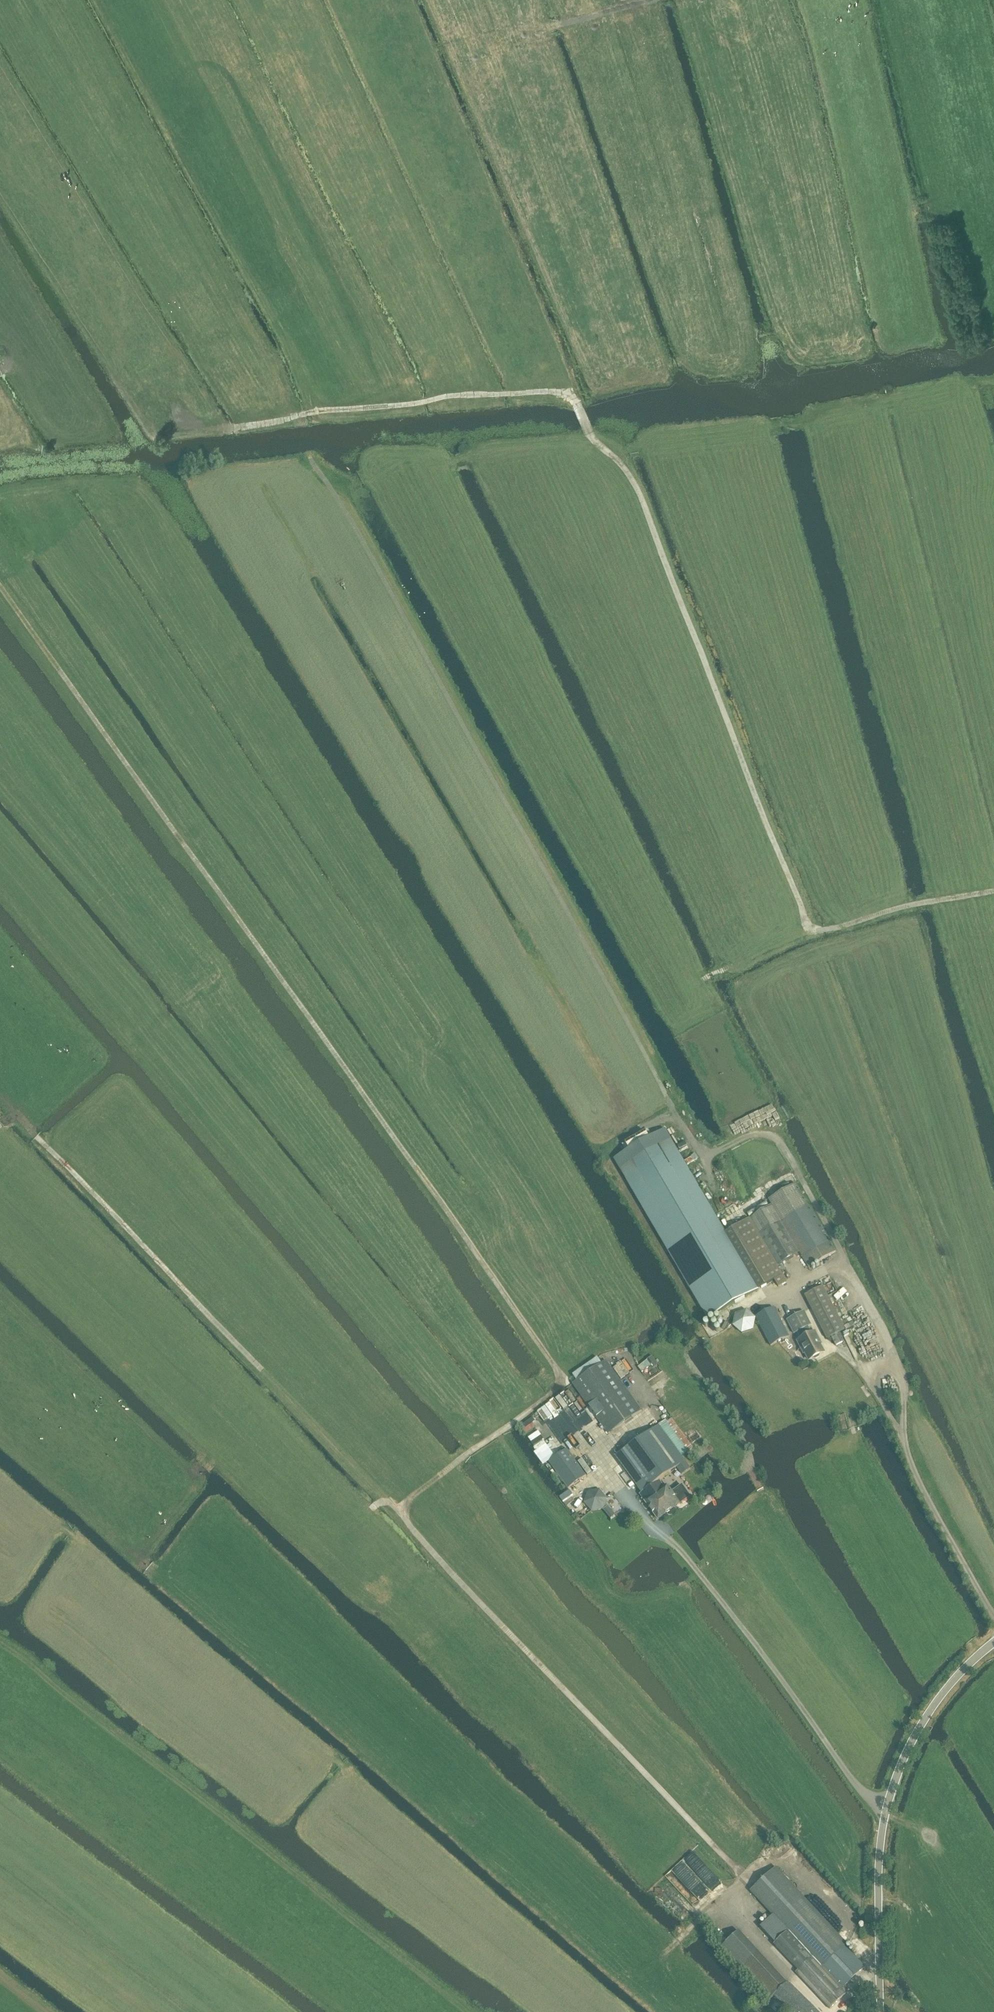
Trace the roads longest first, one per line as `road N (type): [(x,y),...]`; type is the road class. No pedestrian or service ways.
road 1 (track): [(398,1513),(559,1388),(560,1377),(0,588)]
road 2 (track): [(841,1273),(844,1257),(783,1144),(758,1133),(716,1152),(694,1144),(311,460)]
road 3 (track): [(576,405),(590,436),(630,474),(642,500),(811,930),(993,891)]
road 4 (track): [(732,1917),(737,1872),(388,1503),(370,1511)]
road 5 (track): [(388,1503),(19,1117),(0,1125)]
road 6 (unclassified): [(879,2011),(887,1809),(932,1707),(993,1643)]
road 7 (track): [(223,429),(448,396),(567,392),(576,405)]

